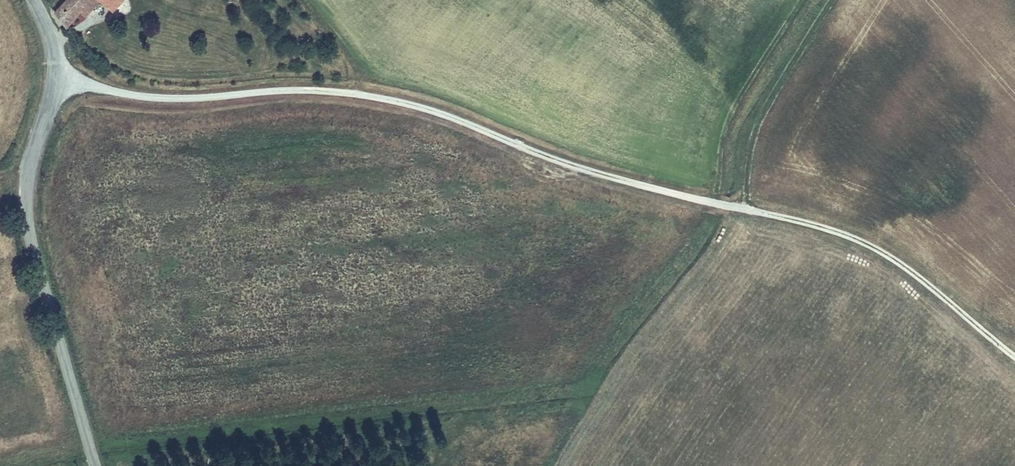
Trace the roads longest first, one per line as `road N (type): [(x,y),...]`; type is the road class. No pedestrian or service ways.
road 1 (track): [(53,76),(157,98),(278,89),(358,94),(435,112),(582,166),(855,236),(904,264),(1014,355)]
road 2 (tertiary): [(93,465),(27,233),(26,171),(53,76),(48,32),(34,0)]
road 3 (track): [(839,0),(756,126),(742,209)]

